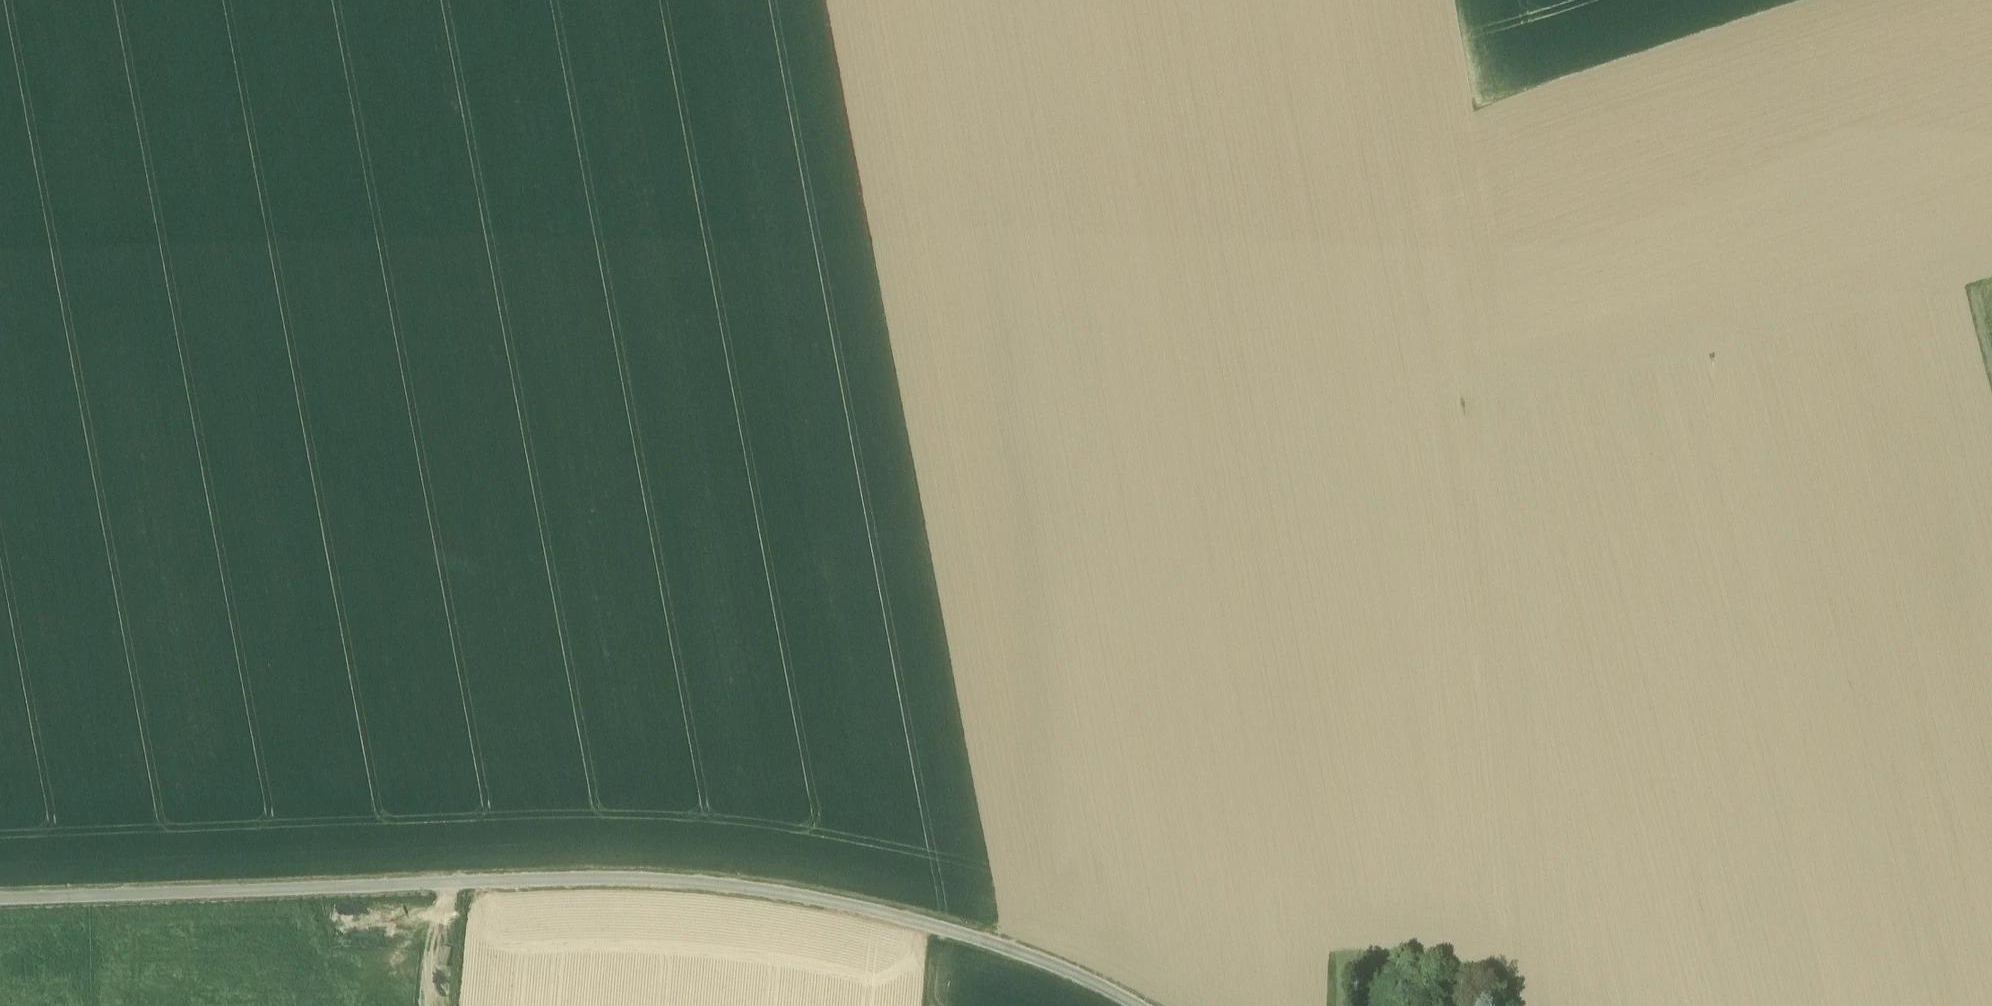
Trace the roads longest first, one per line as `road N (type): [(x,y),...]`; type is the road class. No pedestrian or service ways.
road 1 (residential): [(0,893),(497,878),(745,886),(930,925),(1038,960),(1125,1005)]

